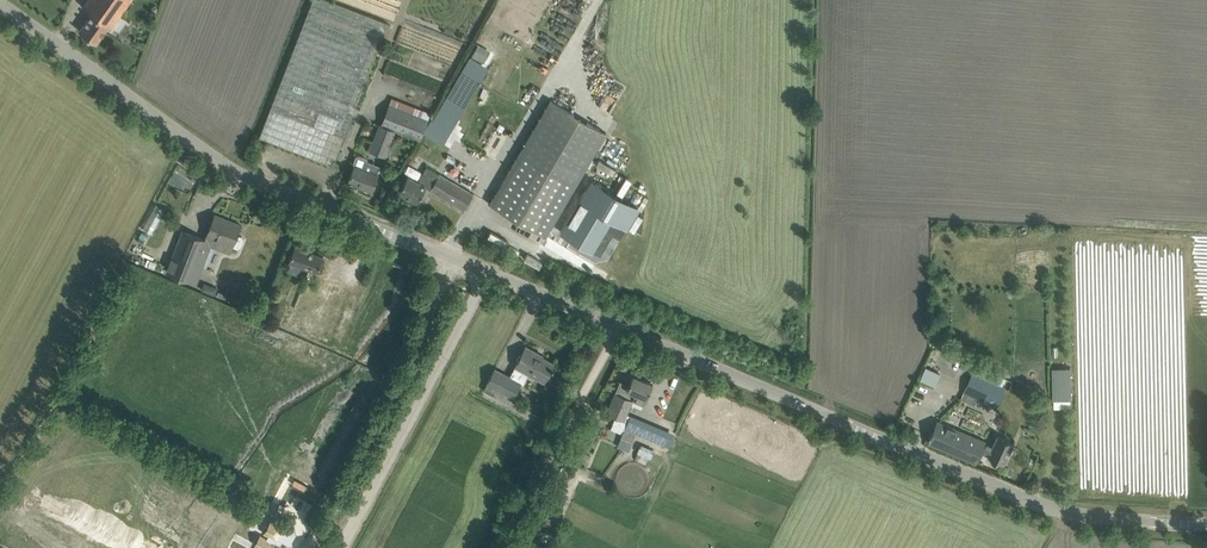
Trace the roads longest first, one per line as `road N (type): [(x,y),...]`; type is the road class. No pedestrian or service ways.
road 1 (unclassified): [(1206,525),(1064,512),(440,251),(244,179),(0,5)]
road 2 (track): [(610,323),(492,547)]

